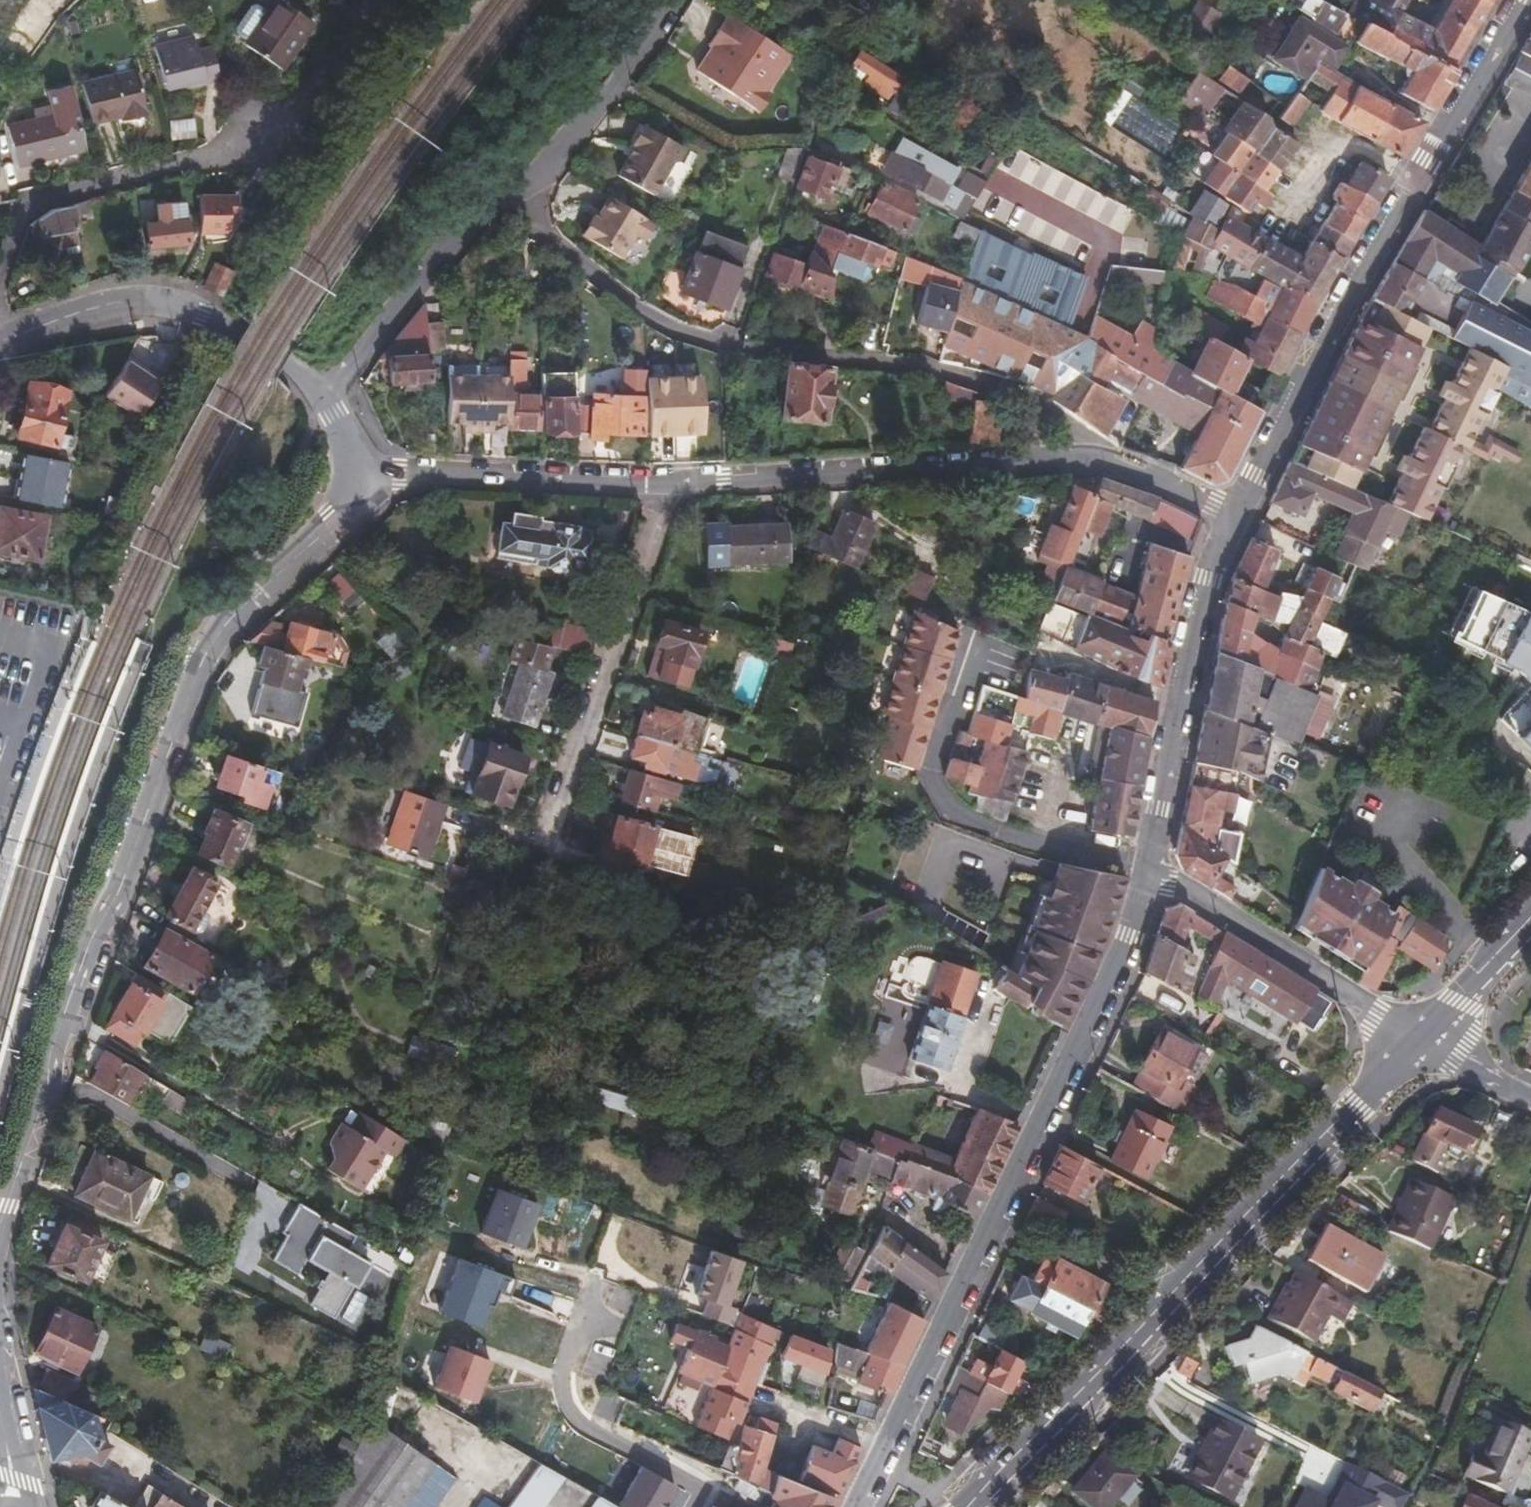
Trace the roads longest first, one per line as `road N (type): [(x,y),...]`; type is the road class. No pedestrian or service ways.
road 1 (tertiary): [(0,1224),(96,934),(122,884),(197,671),(229,619),(333,519),(351,472)]
road 2 (residential): [(1152,870),(1132,935),(855,1506)]
road 3 (residential): [(522,183),(540,236),(670,333),(728,350),(931,373),(1010,396),(1098,461)]
road 4 (secondary): [(966,1506),(1415,1040)]
road 5 (residential): [(1525,0),(1427,160),(1242,513)]
road 6 (residential): [(373,0),(280,137),(20,205),(0,283)]
road 7 (residential): [(661,482),(1098,461)]
road 8 (residential): [(531,856),(661,482)]
road 9 (residential): [(1242,513),(1211,580),(1152,870)]
road 10 (tertiary): [(324,396),(230,329),(176,307),(98,309),(0,341)]
road 11 (residential): [(1415,1040),(1152,870)]
road 12 (residential): [(351,472),(661,482)]
road 13 (residential): [(324,396),(464,233),(522,183)]
road 14 (residential): [(522,183),(619,81),(669,0)]
road 15 (secondary): [(1415,1040),(1530,917)]
road 16 (residential): [(1098,461),(1242,513)]
road 17 (tertiary): [(1530,1102),(1415,1040)]

